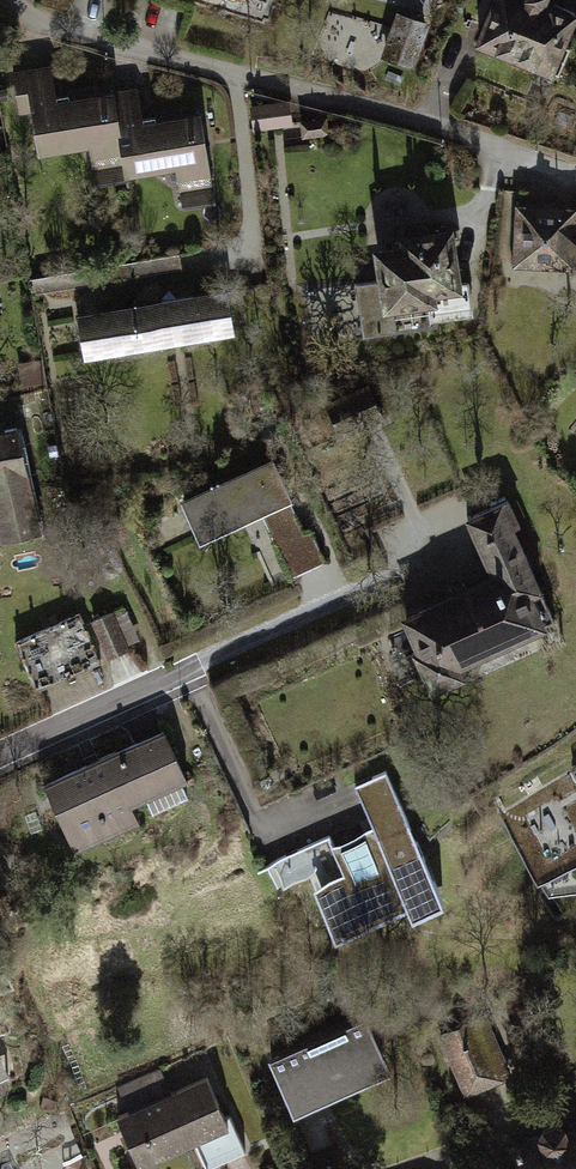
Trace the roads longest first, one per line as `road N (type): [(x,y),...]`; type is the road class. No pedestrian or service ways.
road 1 (residential): [(15,0),(40,21),(442,125),(575,177)]
road 2 (residential): [(0,762),(194,678)]

